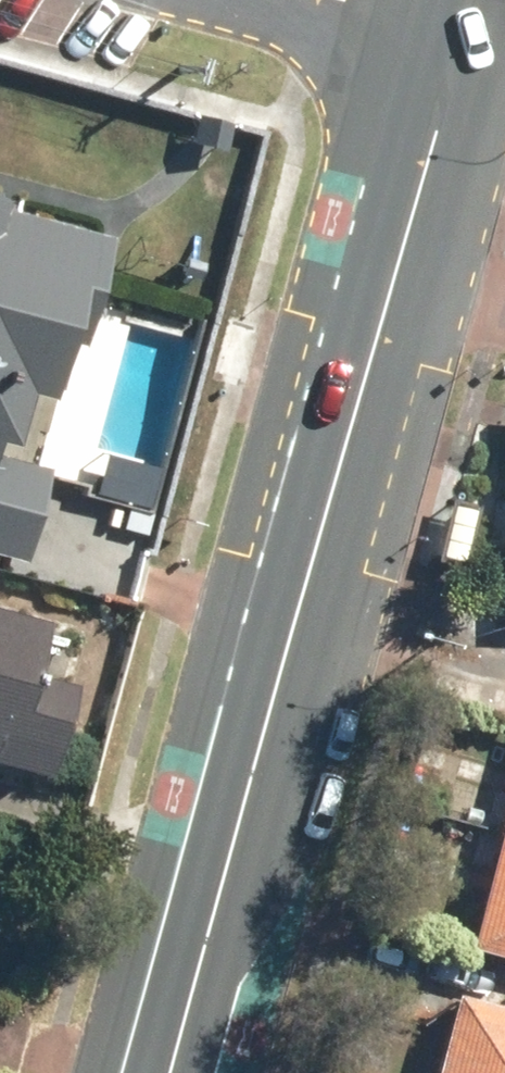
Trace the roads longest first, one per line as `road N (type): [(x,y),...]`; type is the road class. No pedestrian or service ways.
road 1 (primary): [(463,34),(170,1072)]
road 2 (residential): [(337,0),(463,34)]

